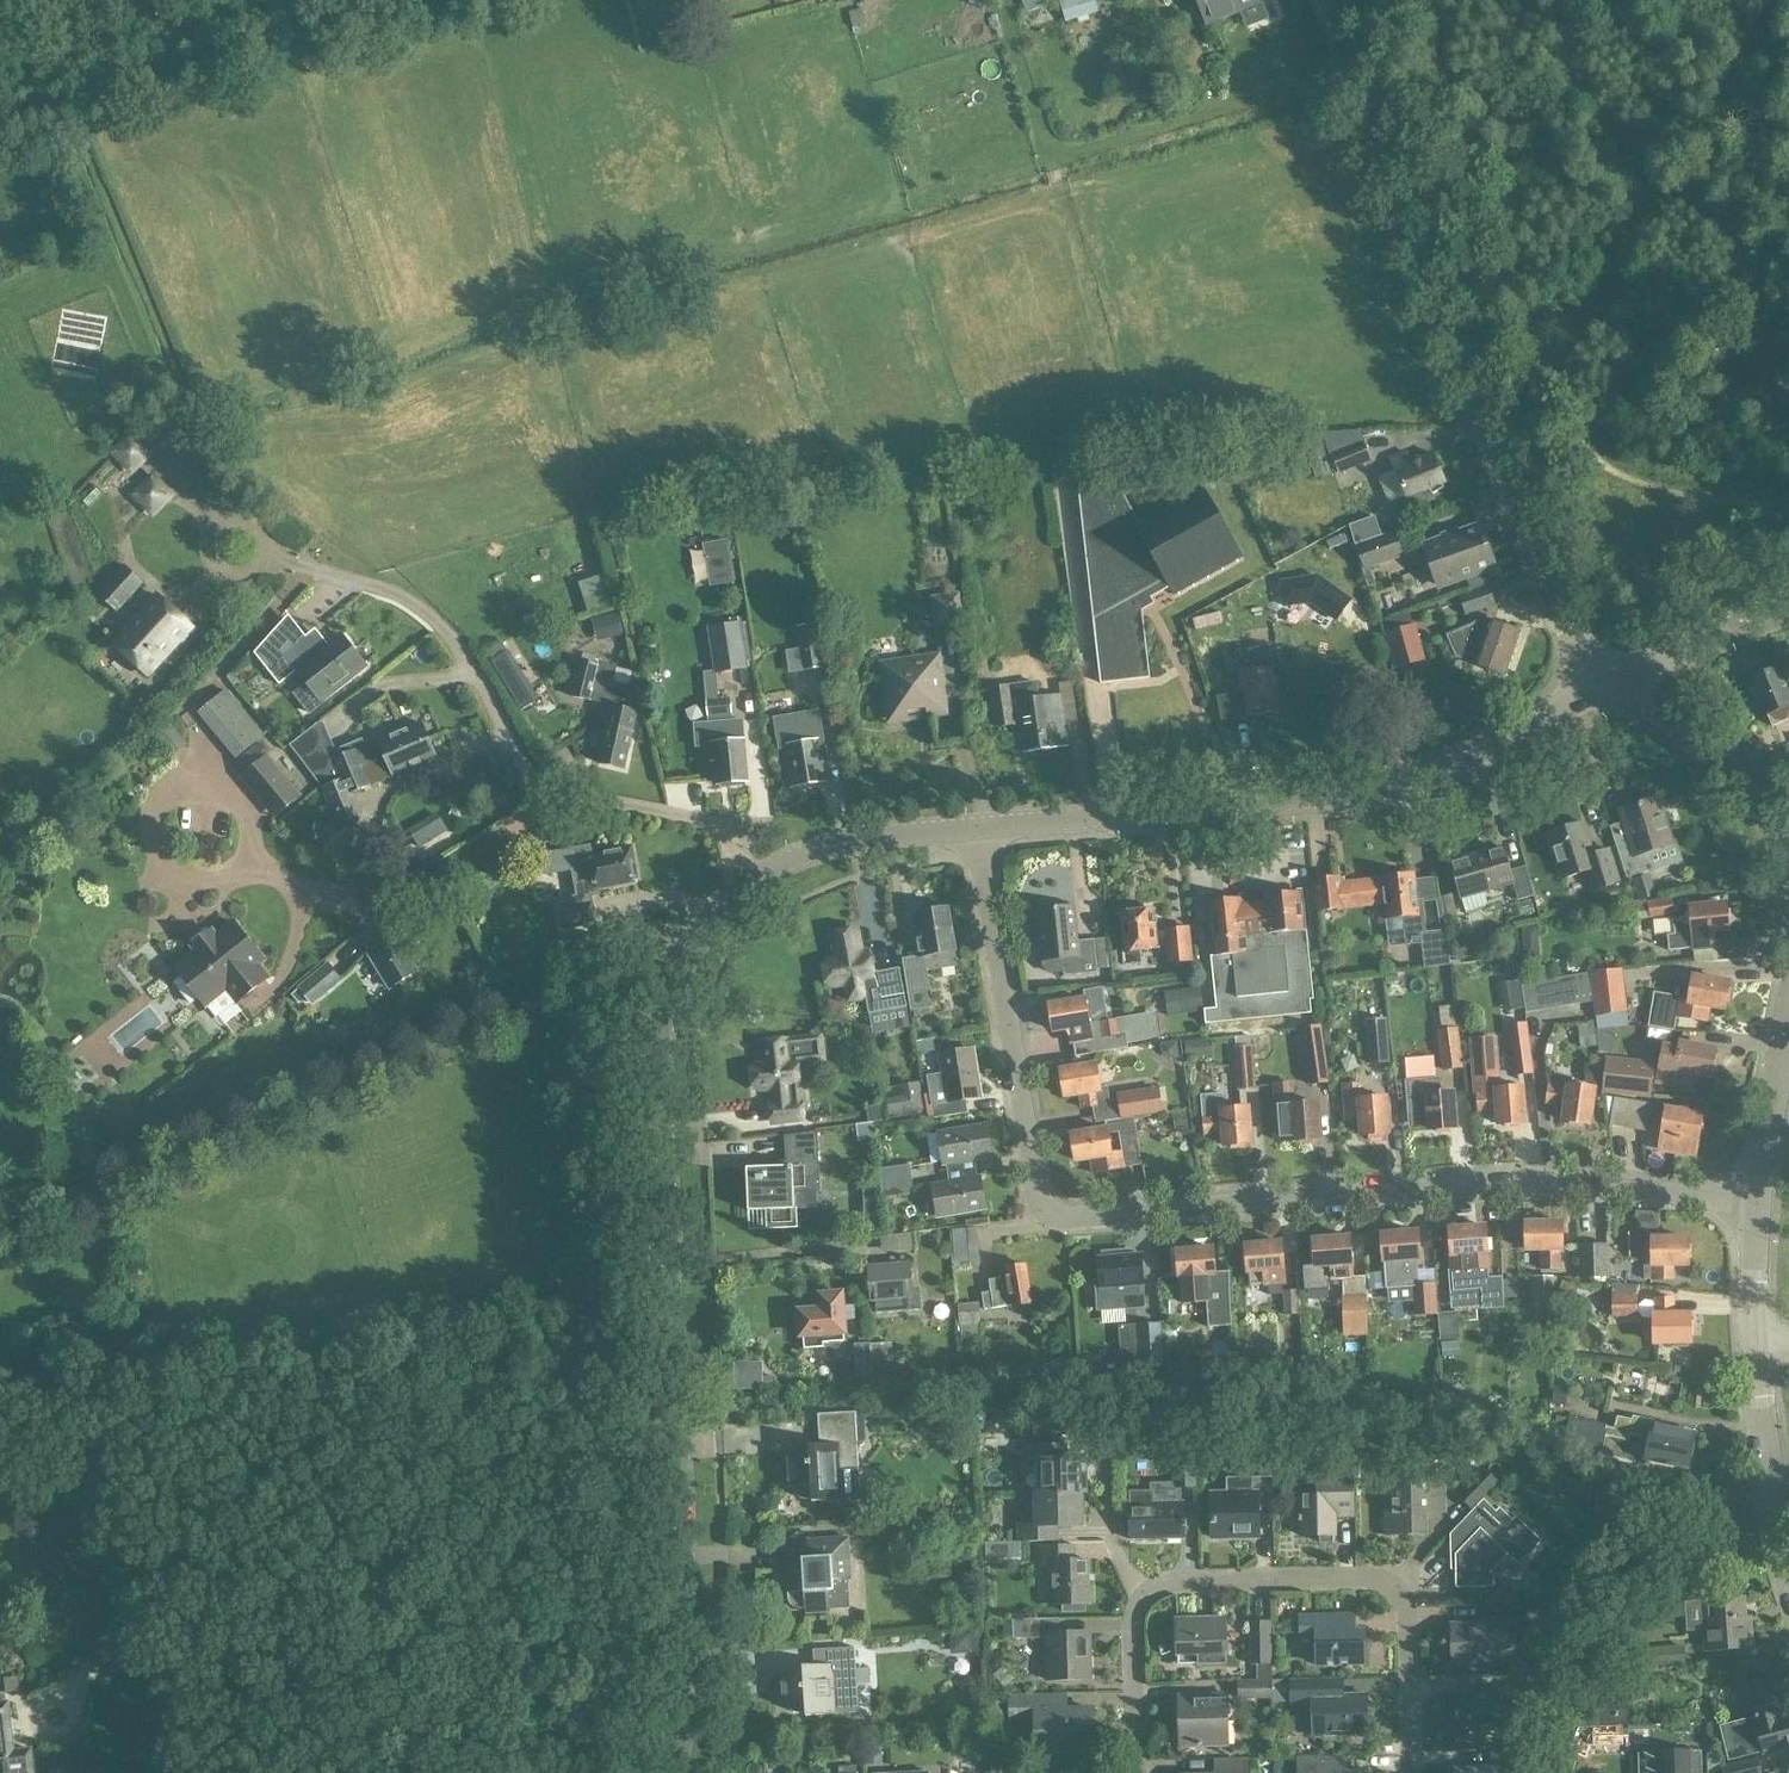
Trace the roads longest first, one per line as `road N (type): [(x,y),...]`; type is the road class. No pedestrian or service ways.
road 1 (residential): [(1750,1203),(1557,1183),(1053,1223),(1034,1198),(973,828)]
road 2 (tertiary): [(670,1772),(688,1677),(660,1042),(685,962),(750,886)]
road 3 (tertiary): [(973,828),(1362,793),(1437,775),(1597,691)]
road 4 (residential): [(1411,1772),(1411,1593),(1401,1582),(1168,1581),(1141,1591)]
road 5 (residential): [(269,554),(377,589),(428,617),(475,675),(545,802)]
road 6 (unclassified): [(1461,351),(1323,0)]
road 7 (residential): [(1597,691),(1461,351)]
road 8 (residential): [(248,864),(225,881),(183,880),(154,849),(159,806),(174,790),(216,782),(250,807),(254,849)]
road 9 (residential): [(1750,1203),(1788,902)]
road 10 (residential): [(545,802),(706,822),(731,843),(750,886)]
road 11 (residential): [(343,902),(372,907),(427,892),(545,802)]
road 12 (tertiary): [(750,886),(829,847),(973,828)]
road 13 (residential): [(1788,1563),(1755,1468),(1741,1346)]
road 14 (residential): [(1788,830),(1773,788),(1677,651)]
road 15 (residential): [(1141,1591),(1132,1614),(1135,1772)]
road 16 (residential): [(1141,1591),(1109,1538),(1107,1450)]
road 17 (track): [(0,39),(139,0)]
road 18 (residential): [(1741,1346),(1750,1203)]
road 19 (tertiary): [(1677,651),(1788,604)]

